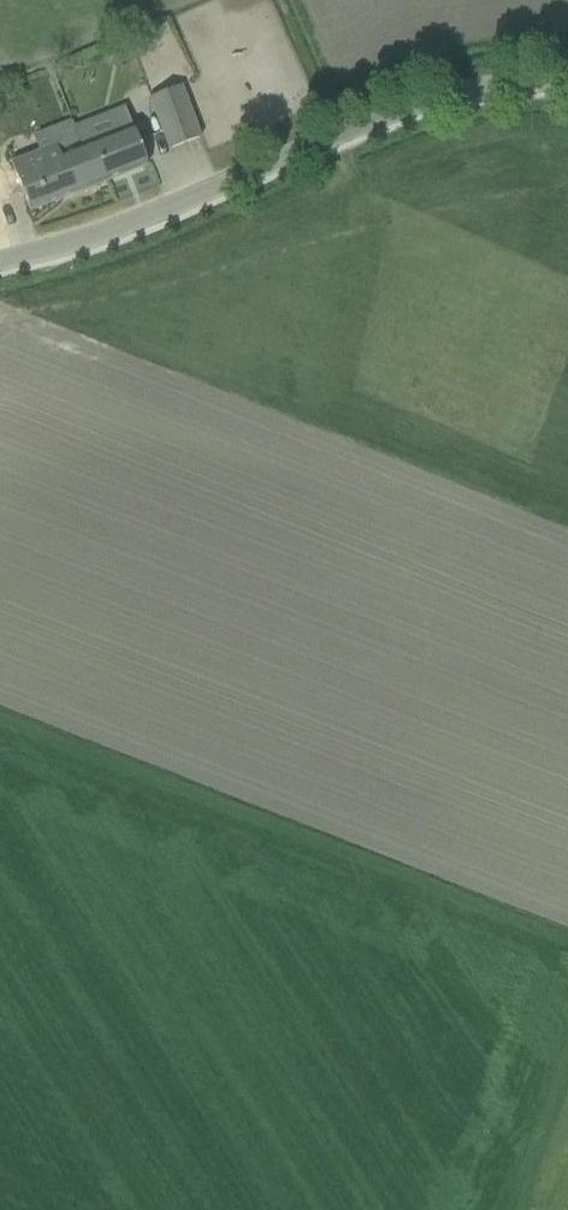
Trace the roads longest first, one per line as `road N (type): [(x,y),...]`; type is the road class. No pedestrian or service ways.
road 1 (unclassified): [(567,80),(447,107),(139,226),(0,266)]

